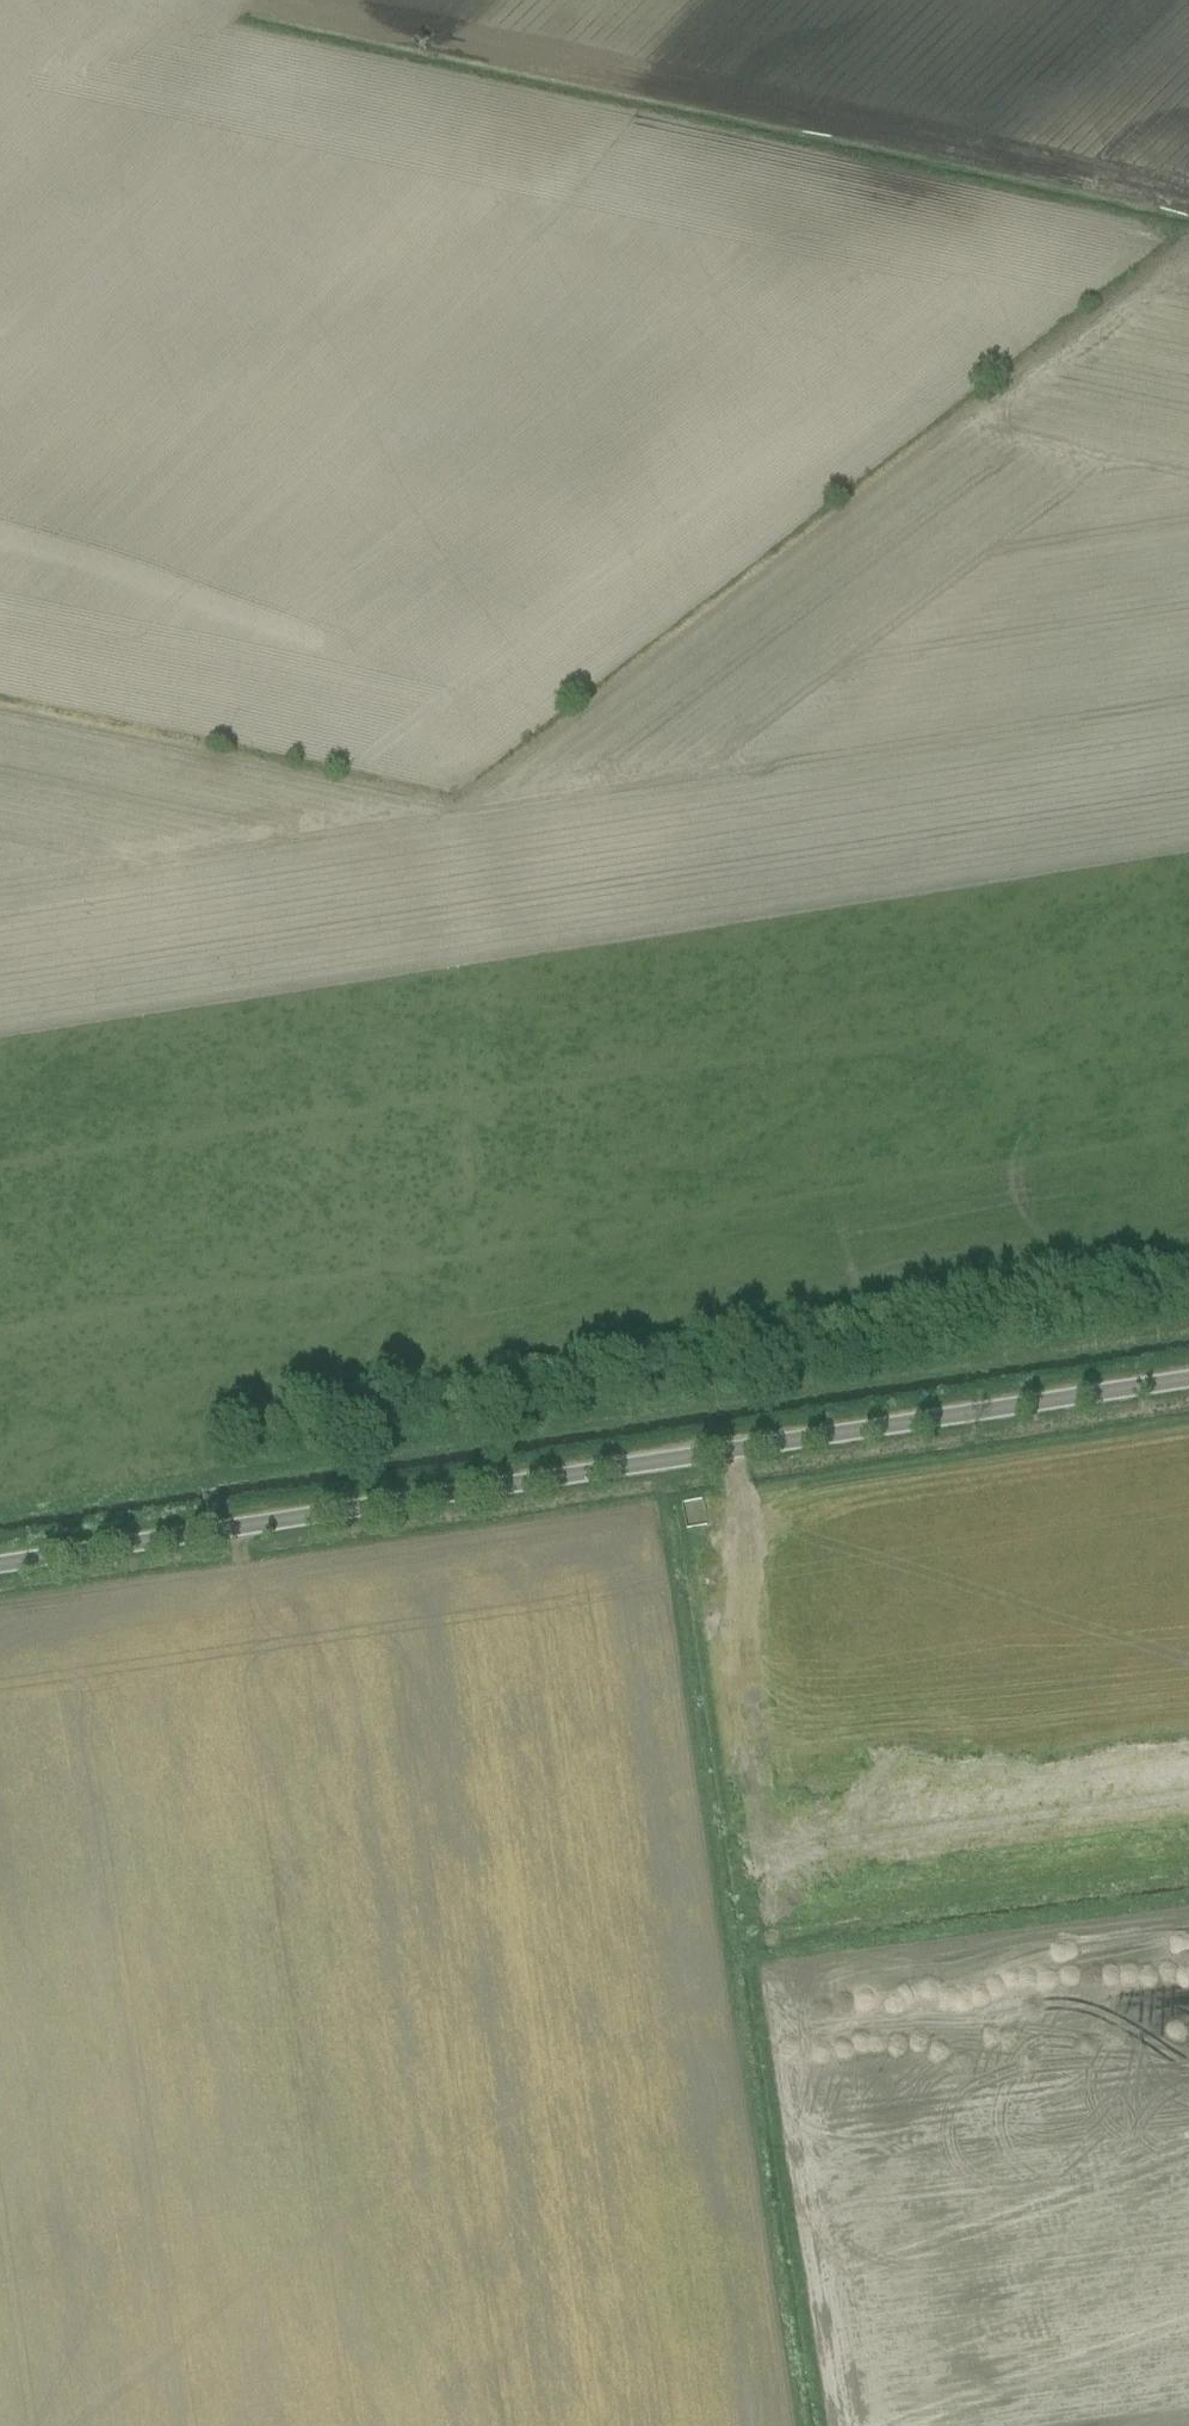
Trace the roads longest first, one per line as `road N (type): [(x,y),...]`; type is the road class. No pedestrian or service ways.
road 1 (unclassified): [(0,1575),(1188,1383)]

